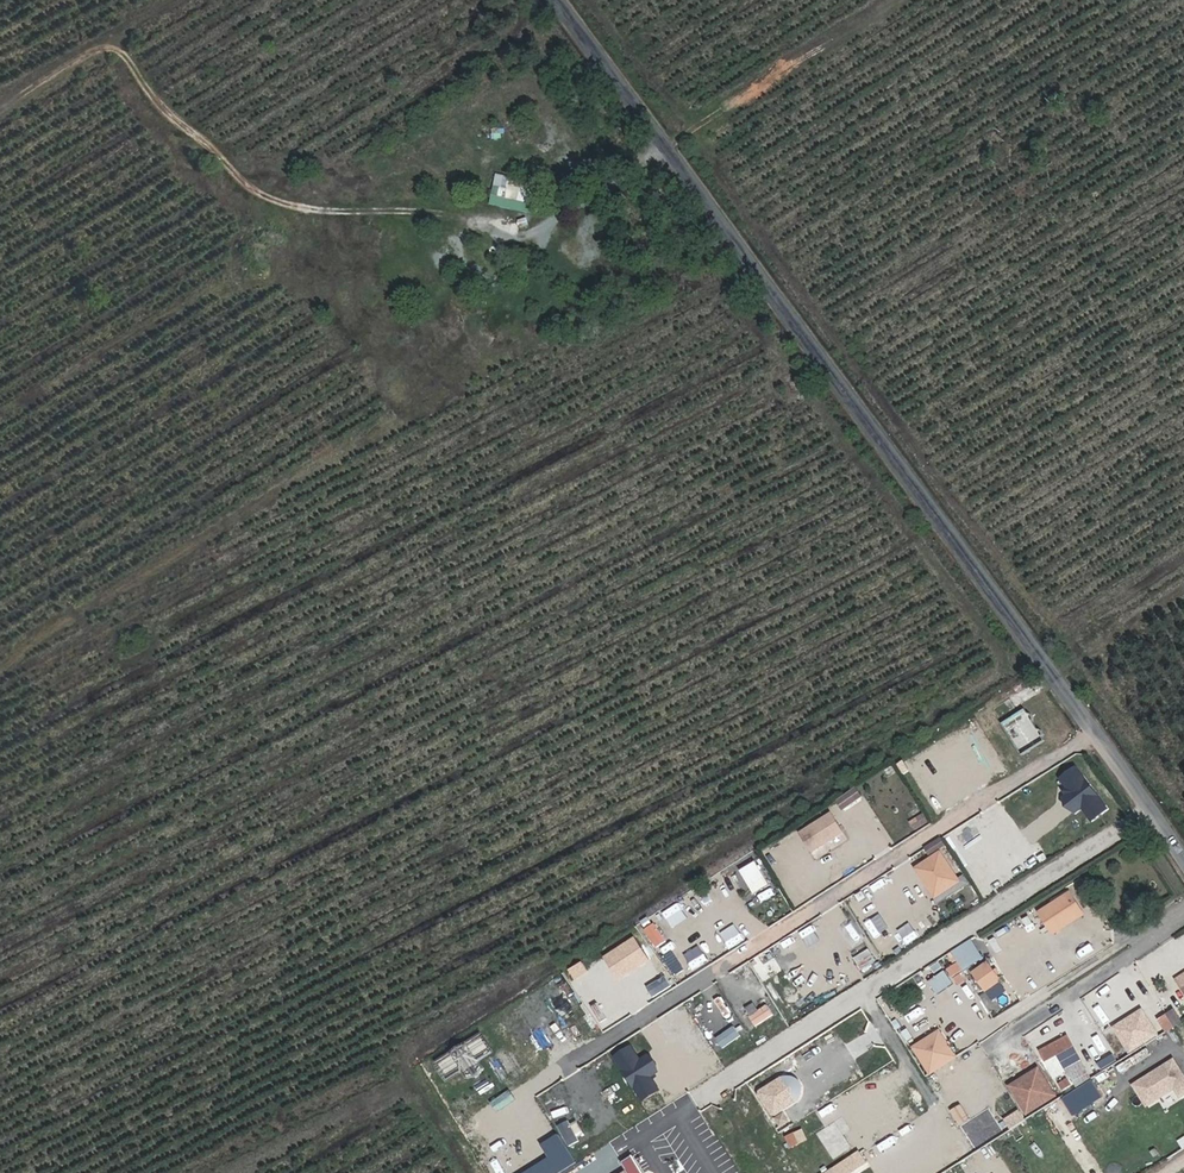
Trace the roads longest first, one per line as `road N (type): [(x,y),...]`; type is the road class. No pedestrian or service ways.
road 1 (unclassified): [(558,0),(1183,857)]

